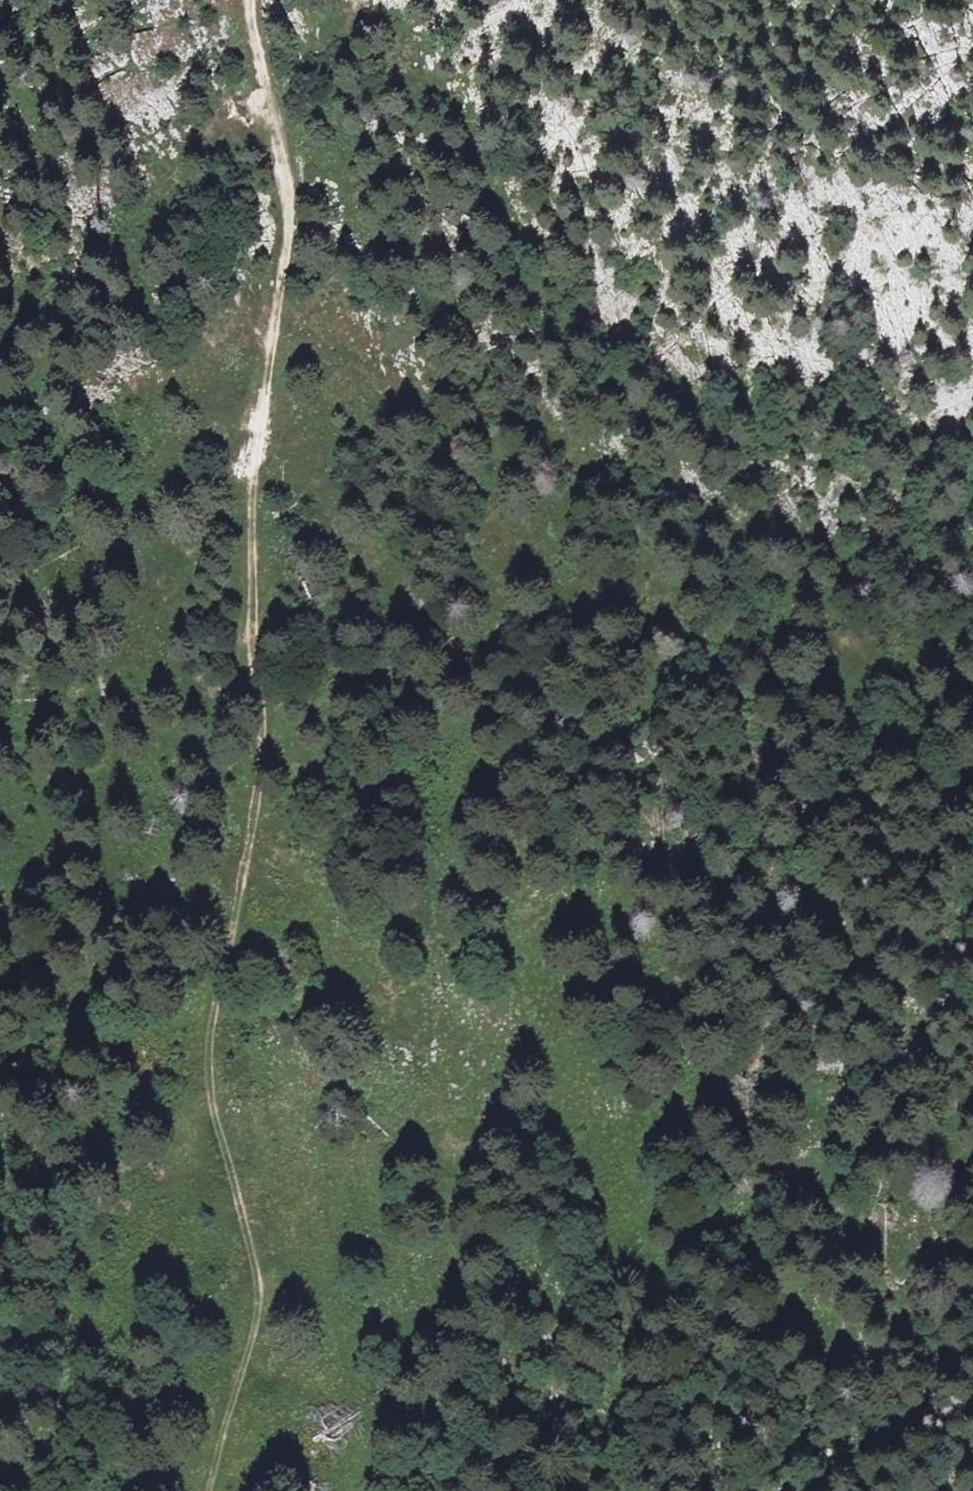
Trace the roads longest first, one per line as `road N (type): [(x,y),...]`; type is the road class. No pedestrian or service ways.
road 1 (track): [(210,1490),(253,1343),(260,1285),(214,1115),(205,1045),(249,837),(257,720),(254,549),(289,195),(256,0)]

